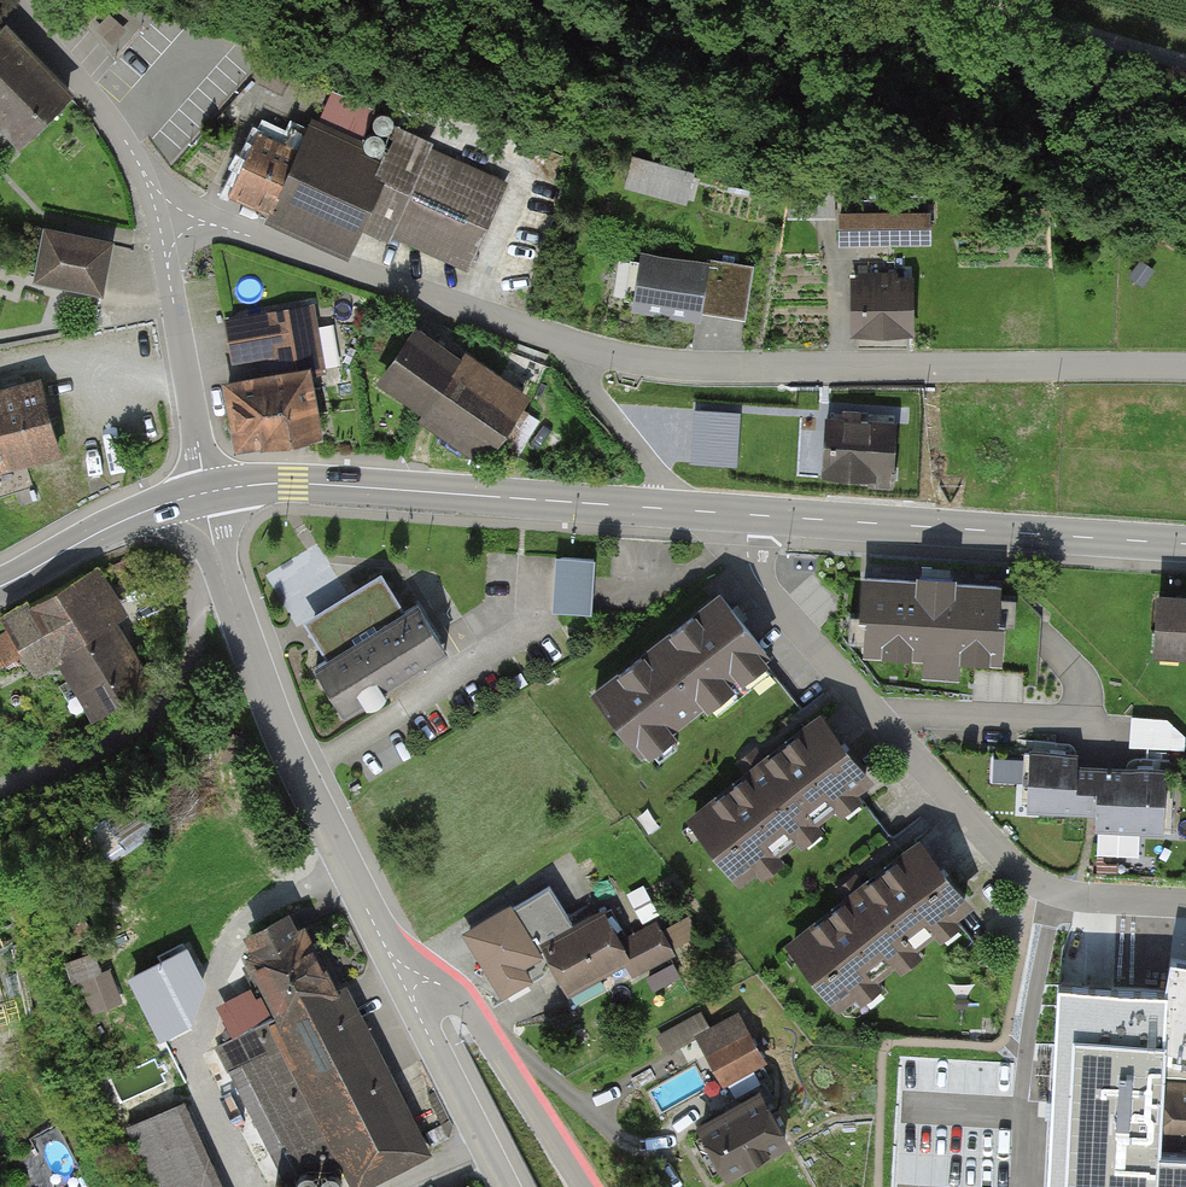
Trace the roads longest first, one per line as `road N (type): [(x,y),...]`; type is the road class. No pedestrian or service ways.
road 1 (residential): [(748,514),(757,580),(1005,860),(1044,890),(1097,902),(1185,904)]
road 2 (unclassified): [(556,339),(694,367),(1185,367)]
road 3 (tertiary): [(666,508),(292,483),(204,493)]
road 4 (unclassified): [(407,975),(385,947),(302,774),(224,576)]
road 5 (tertiary): [(1185,544),(748,514)]
road 6 (unclassified): [(170,219),(215,226),(556,339)]
road 7 (residential): [(224,576),(206,583),(196,611),(193,678),(173,713),(142,735),(0,788)]
road 8 (residential): [(587,1186),(465,1004),(437,983),(407,975)]
road 9 (residential): [(170,219),(120,132),(1,0)]
road 10 (residential): [(204,493),(168,266),(170,219)]
road 11 (unclassified): [(506,1186),(415,1009),(407,975)]
road 12 (track): [(1185,61),(966,0)]
road 13 (tertiary): [(204,493),(108,528),(0,586)]
road 14 (residential): [(556,339),(657,472),(666,508)]

